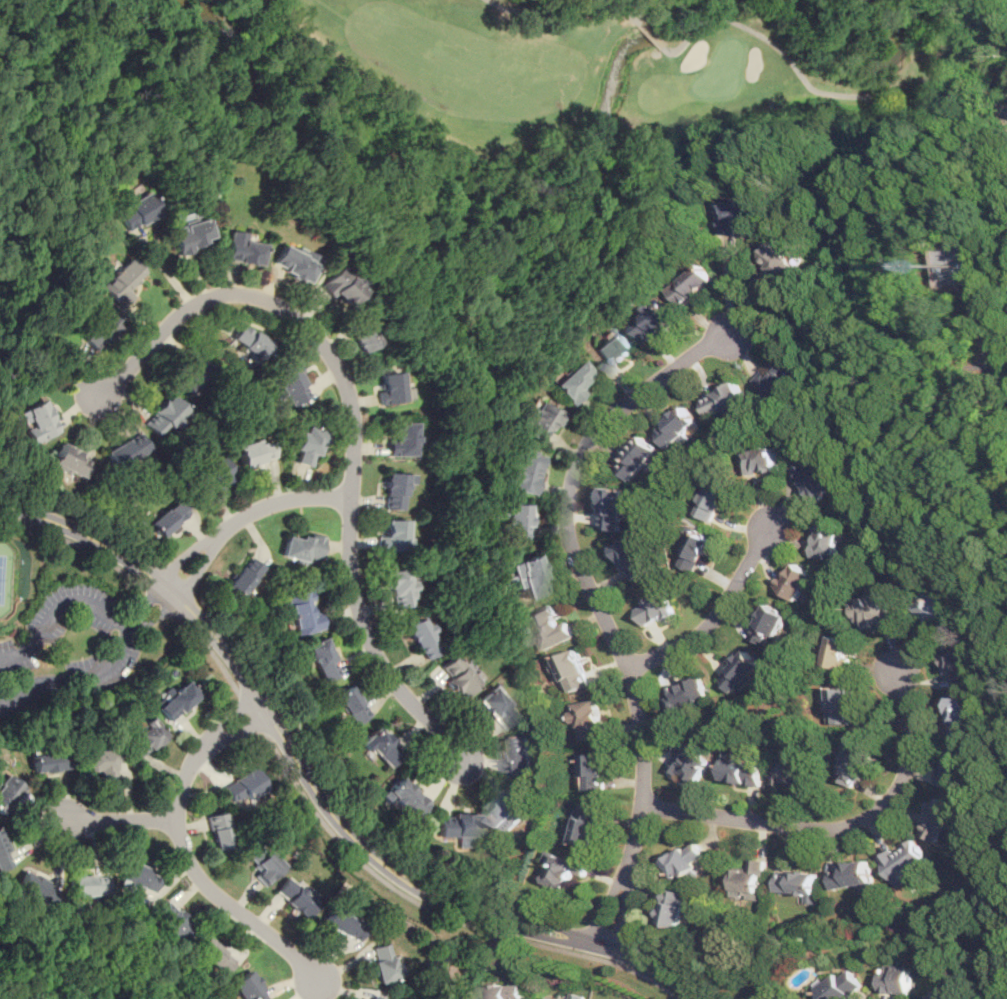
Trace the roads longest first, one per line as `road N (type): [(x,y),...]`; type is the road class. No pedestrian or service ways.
road 1 (residential): [(602,944),(637,834),(643,735),(628,666),(573,543),(571,481),(606,420),(730,331)]
road 2 (residential): [(0,505),(116,552),(168,590),(215,637),(318,796),(382,864)]
road 3 (residential): [(350,498),(354,437),(343,380),(310,329),(268,301),(207,297),(87,399)]
road 4 (residential): [(642,805),(815,828),(866,818),(893,796),(908,768),(912,694),(895,664)]
road 5 (residential): [(320,982),(212,892),(190,862),(176,818),(179,796),(213,741)]
road 6 (residential): [(350,498),(354,605),(370,645),(394,684),(462,758)]
road 7 (residential): [(382,864),(450,909),(584,940)]
road 8 (residential): [(584,940),(382,864)]
road 9 (residential): [(168,590),(233,522),(264,506),(350,498)]
road 10 (residential): [(768,529),(705,626),(628,666)]
road 11 (residential): [(584,940),(643,960),(701,998)]
road 12 (residential): [(50,822),(176,818)]

